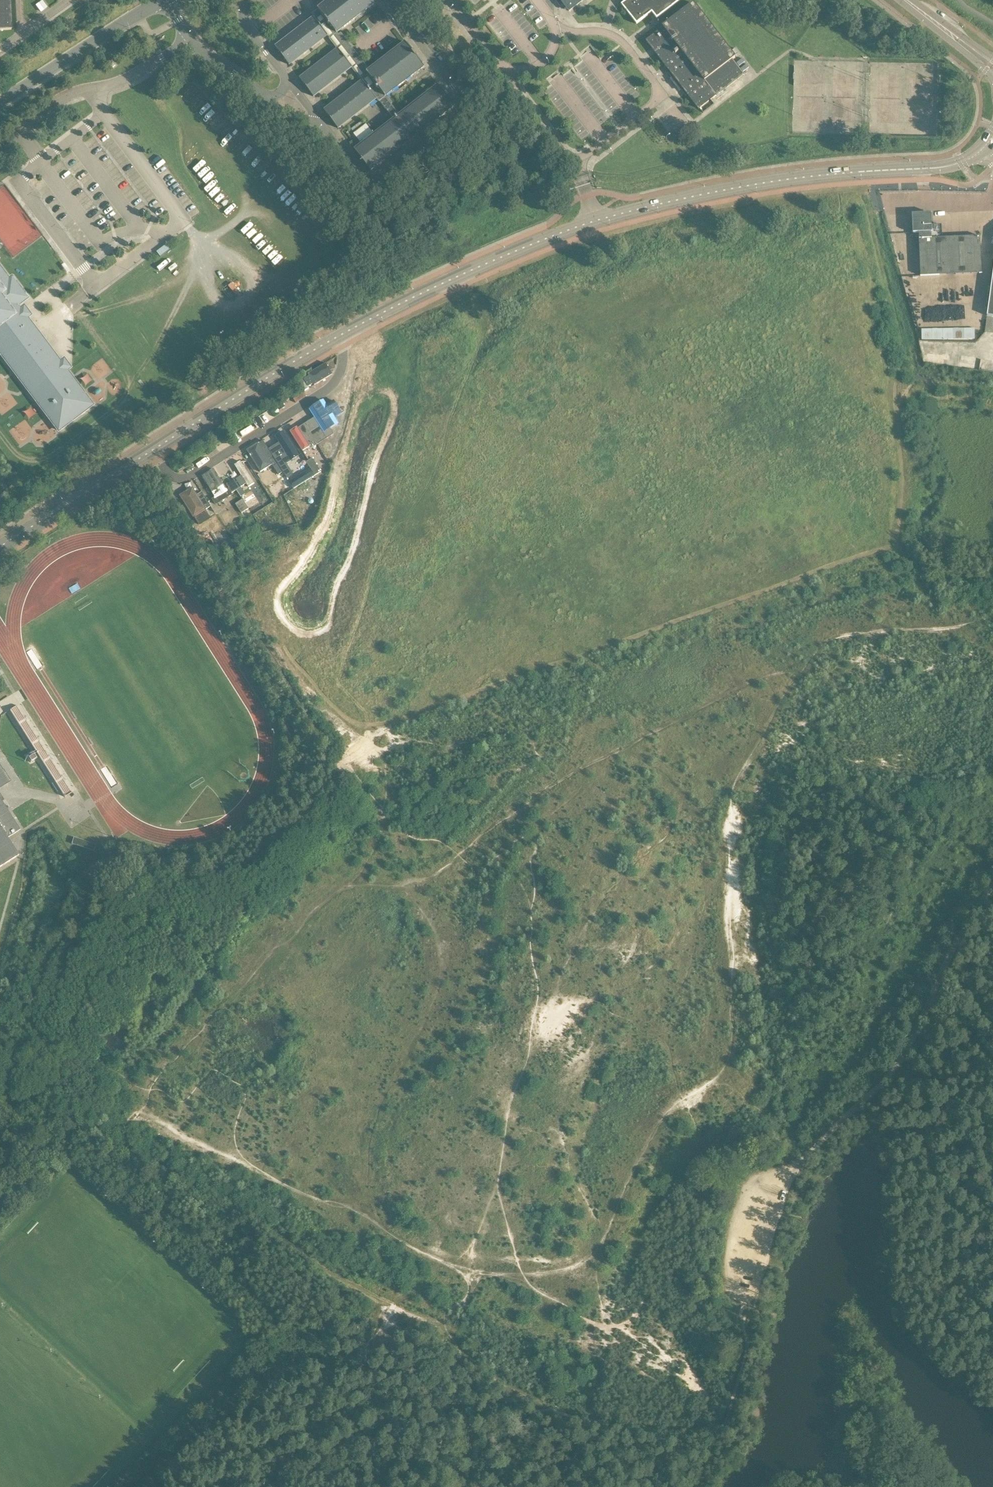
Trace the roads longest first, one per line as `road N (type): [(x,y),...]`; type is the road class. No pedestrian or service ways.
road 1 (tertiary): [(0,547),(345,334),(548,238),(750,186),(950,167),(982,152)]
road 2 (unclassified): [(992,886),(941,966),(913,1039),(889,1073),(796,1170),(750,1327)]
road 3 (track): [(92,288),(77,305),(126,374),(124,400),(40,460),(20,457),(0,434)]
road 4 (track): [(130,388),(199,268),(200,247),(182,220)]

